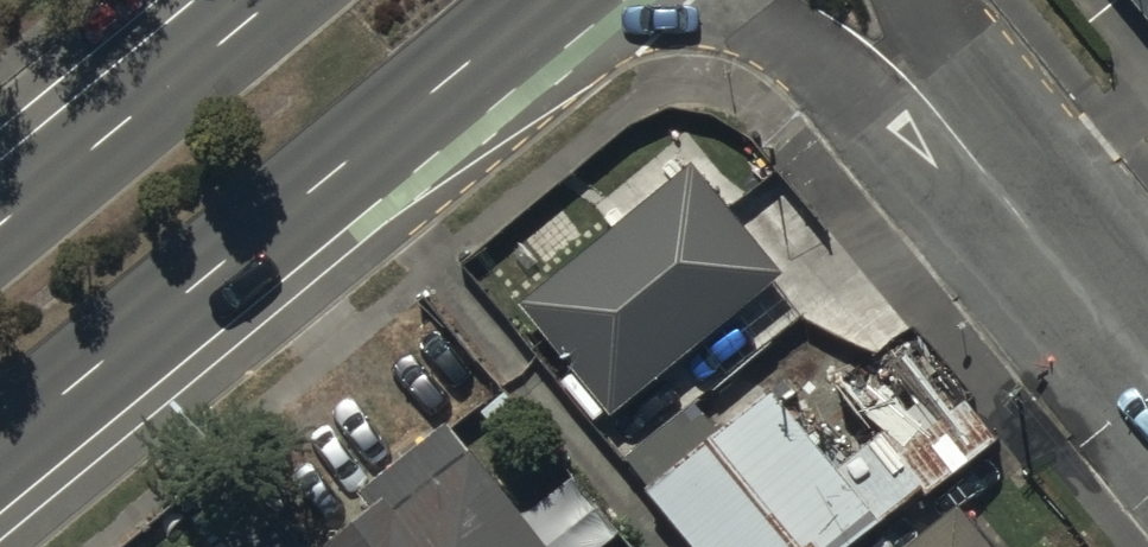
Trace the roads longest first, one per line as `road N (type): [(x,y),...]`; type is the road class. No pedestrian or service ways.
road 1 (secondary): [(592,0),(0,483)]
road 2 (unclassified): [(1147,361),(852,0)]
road 3 (secondary): [(0,223),(273,0)]

